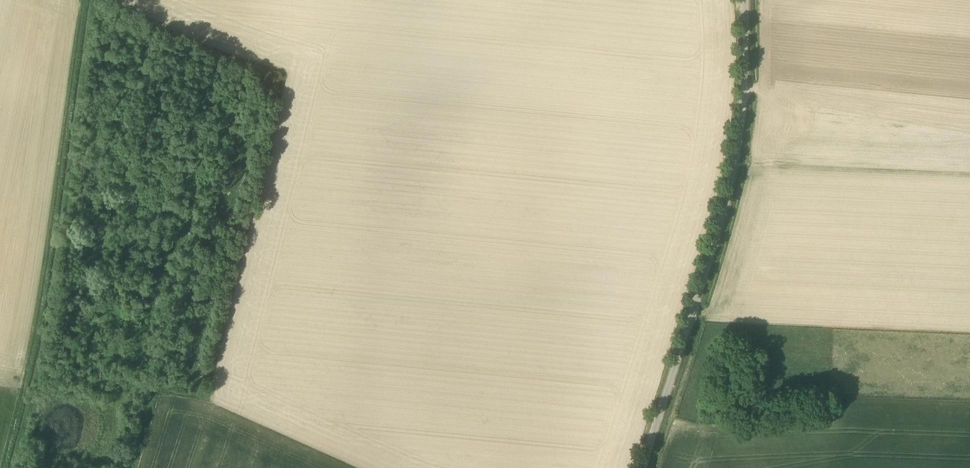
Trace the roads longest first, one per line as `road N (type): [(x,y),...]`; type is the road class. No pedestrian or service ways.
road 1 (unclassified): [(647,467),(741,169),(745,0)]

